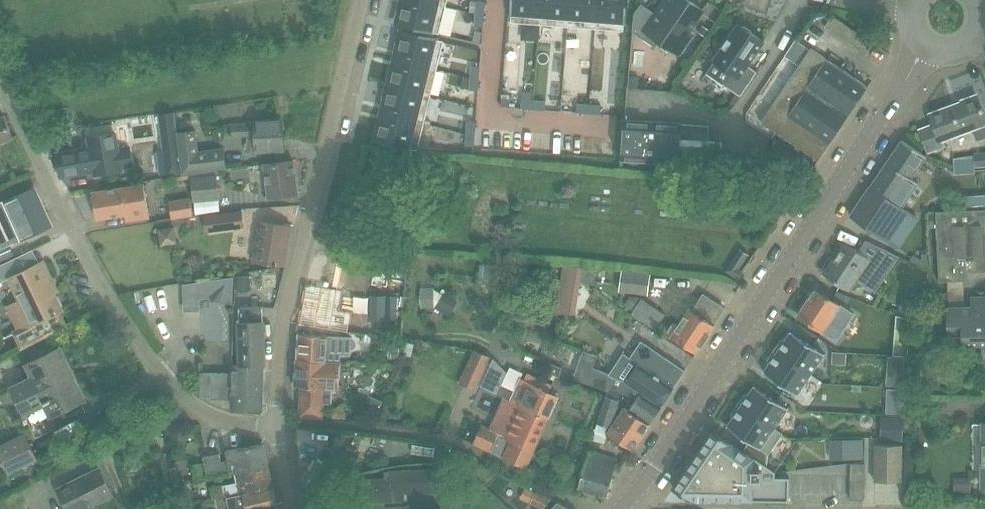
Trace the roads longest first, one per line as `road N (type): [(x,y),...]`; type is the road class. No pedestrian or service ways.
road 1 (tertiary): [(622,508),(928,49)]
road 2 (unclassified): [(277,426),(210,416),(155,367),(95,274),(0,77)]
road 3 (unclassified): [(277,426),(289,292),(362,0)]

